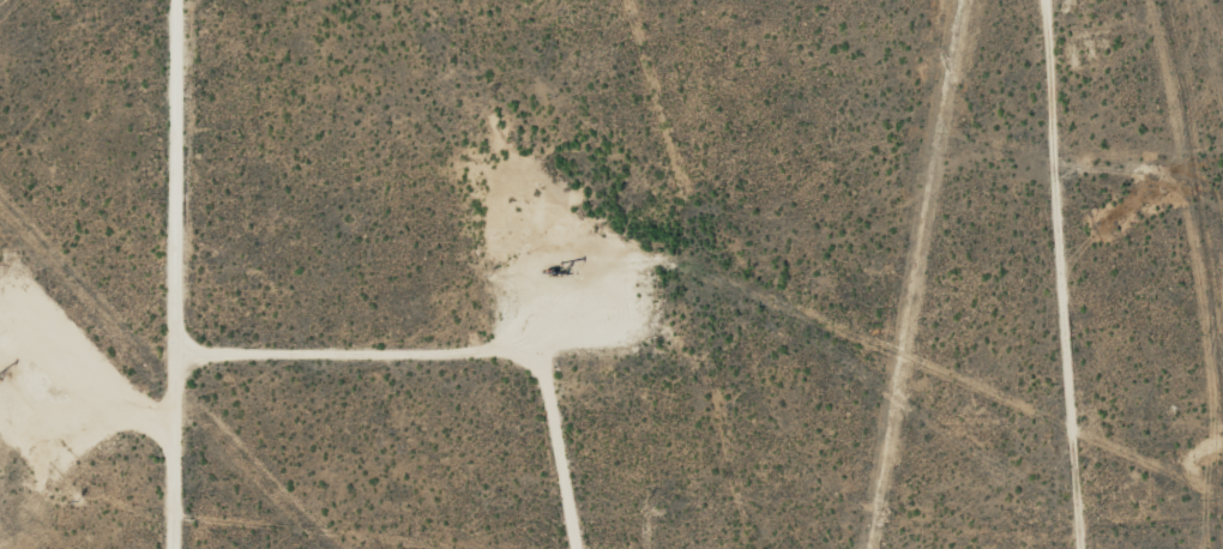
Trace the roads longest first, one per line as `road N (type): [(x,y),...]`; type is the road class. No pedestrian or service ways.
road 1 (track): [(1089,0),(1107,548)]

